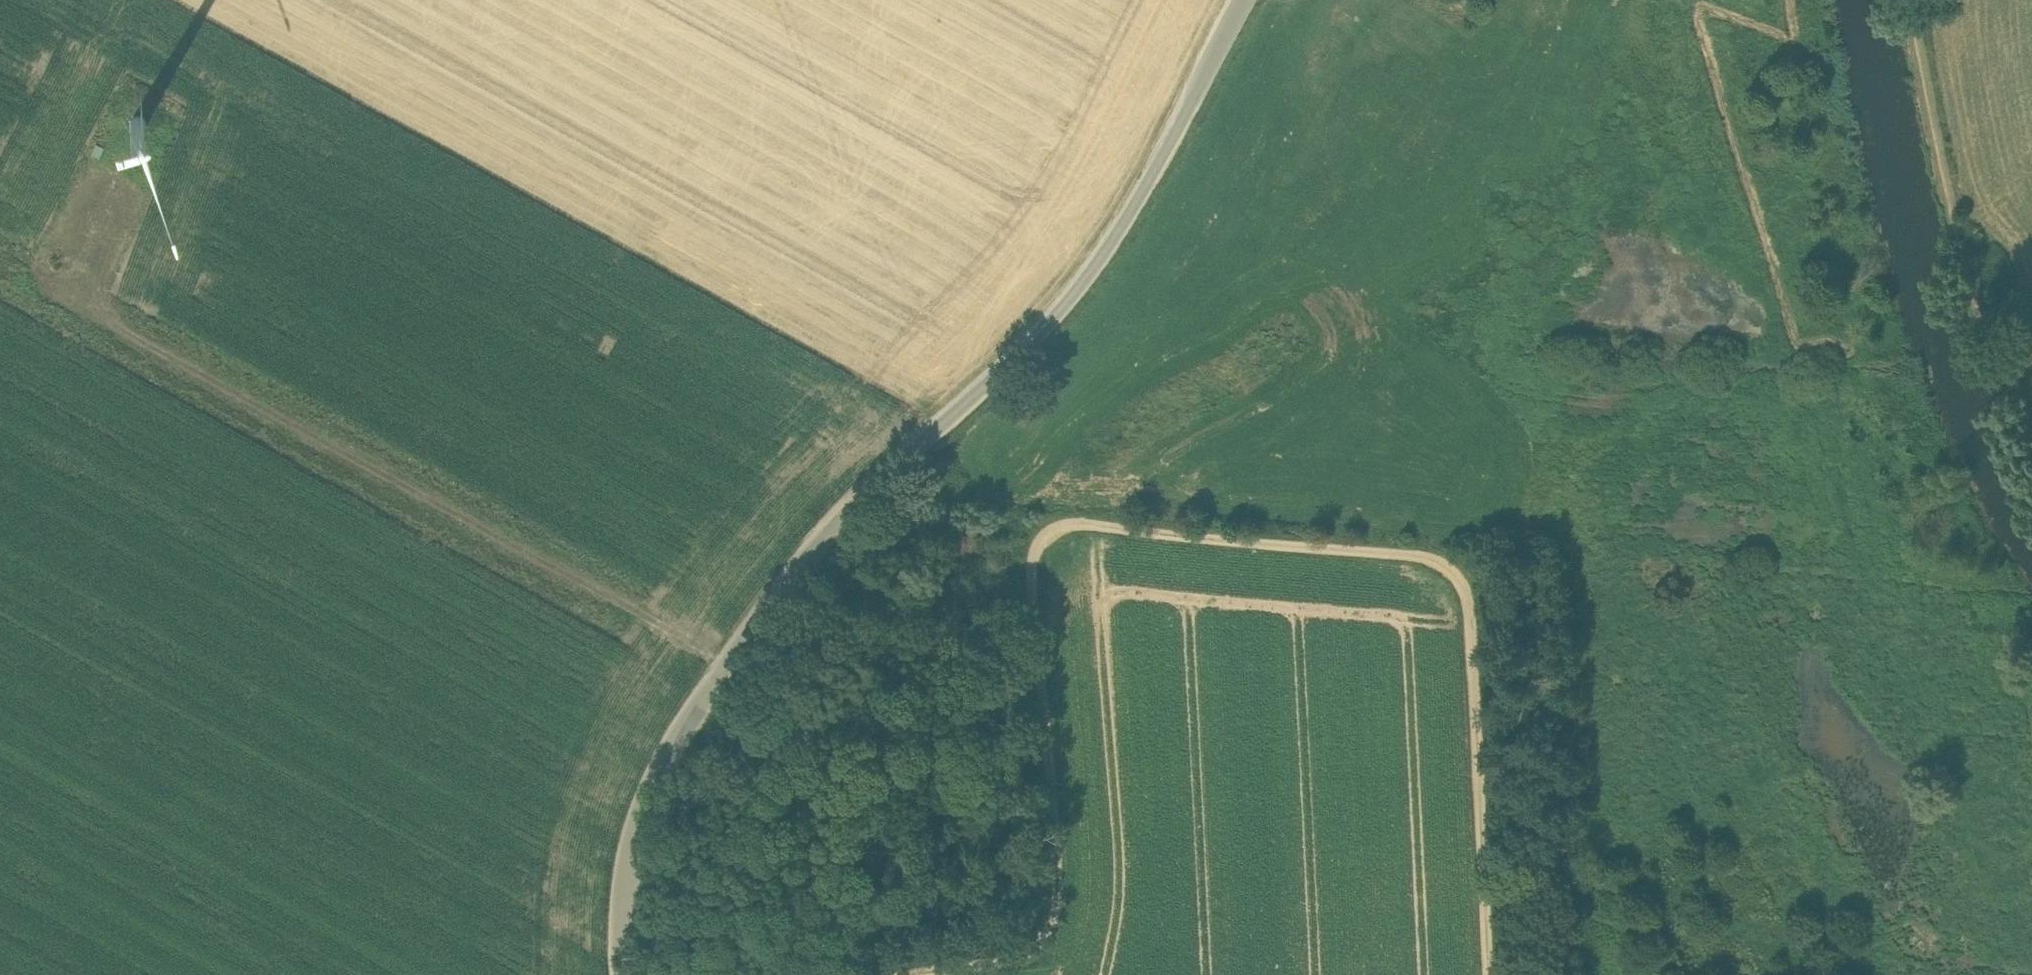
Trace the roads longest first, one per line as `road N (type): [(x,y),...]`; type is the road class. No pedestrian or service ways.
road 1 (track): [(847,974),(1052,948),(1032,560),(1042,529),(1069,520),(1432,560),(1462,571),(1474,607),(1493,974)]
road 2 (unclassified): [(628,974),(627,871),(659,758),(775,591),(852,505),(1032,341),(1085,279),(1156,167),(1243,0)]
road 3 (track): [(725,665),(91,299),(124,163)]

